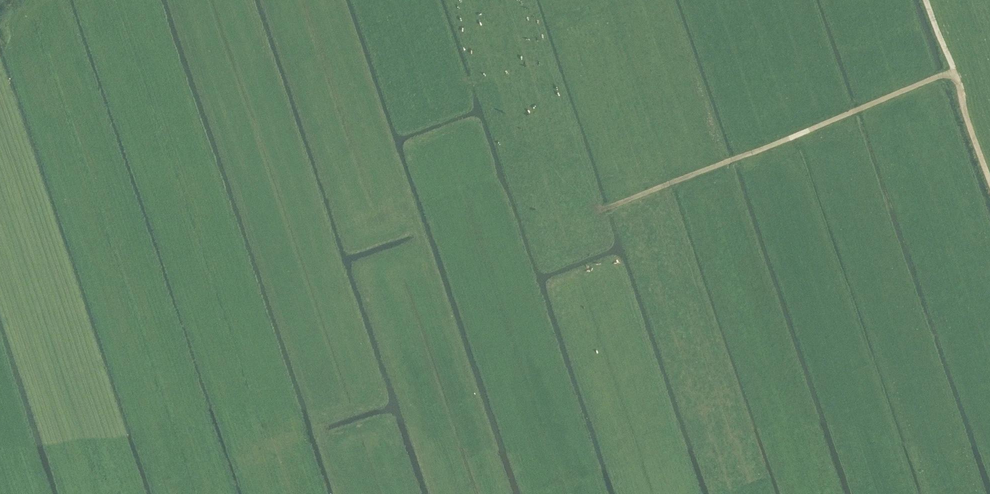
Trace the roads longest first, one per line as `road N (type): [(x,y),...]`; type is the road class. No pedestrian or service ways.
road 1 (track): [(953,74),(601,210)]
road 2 (track): [(989,181),(926,0)]

